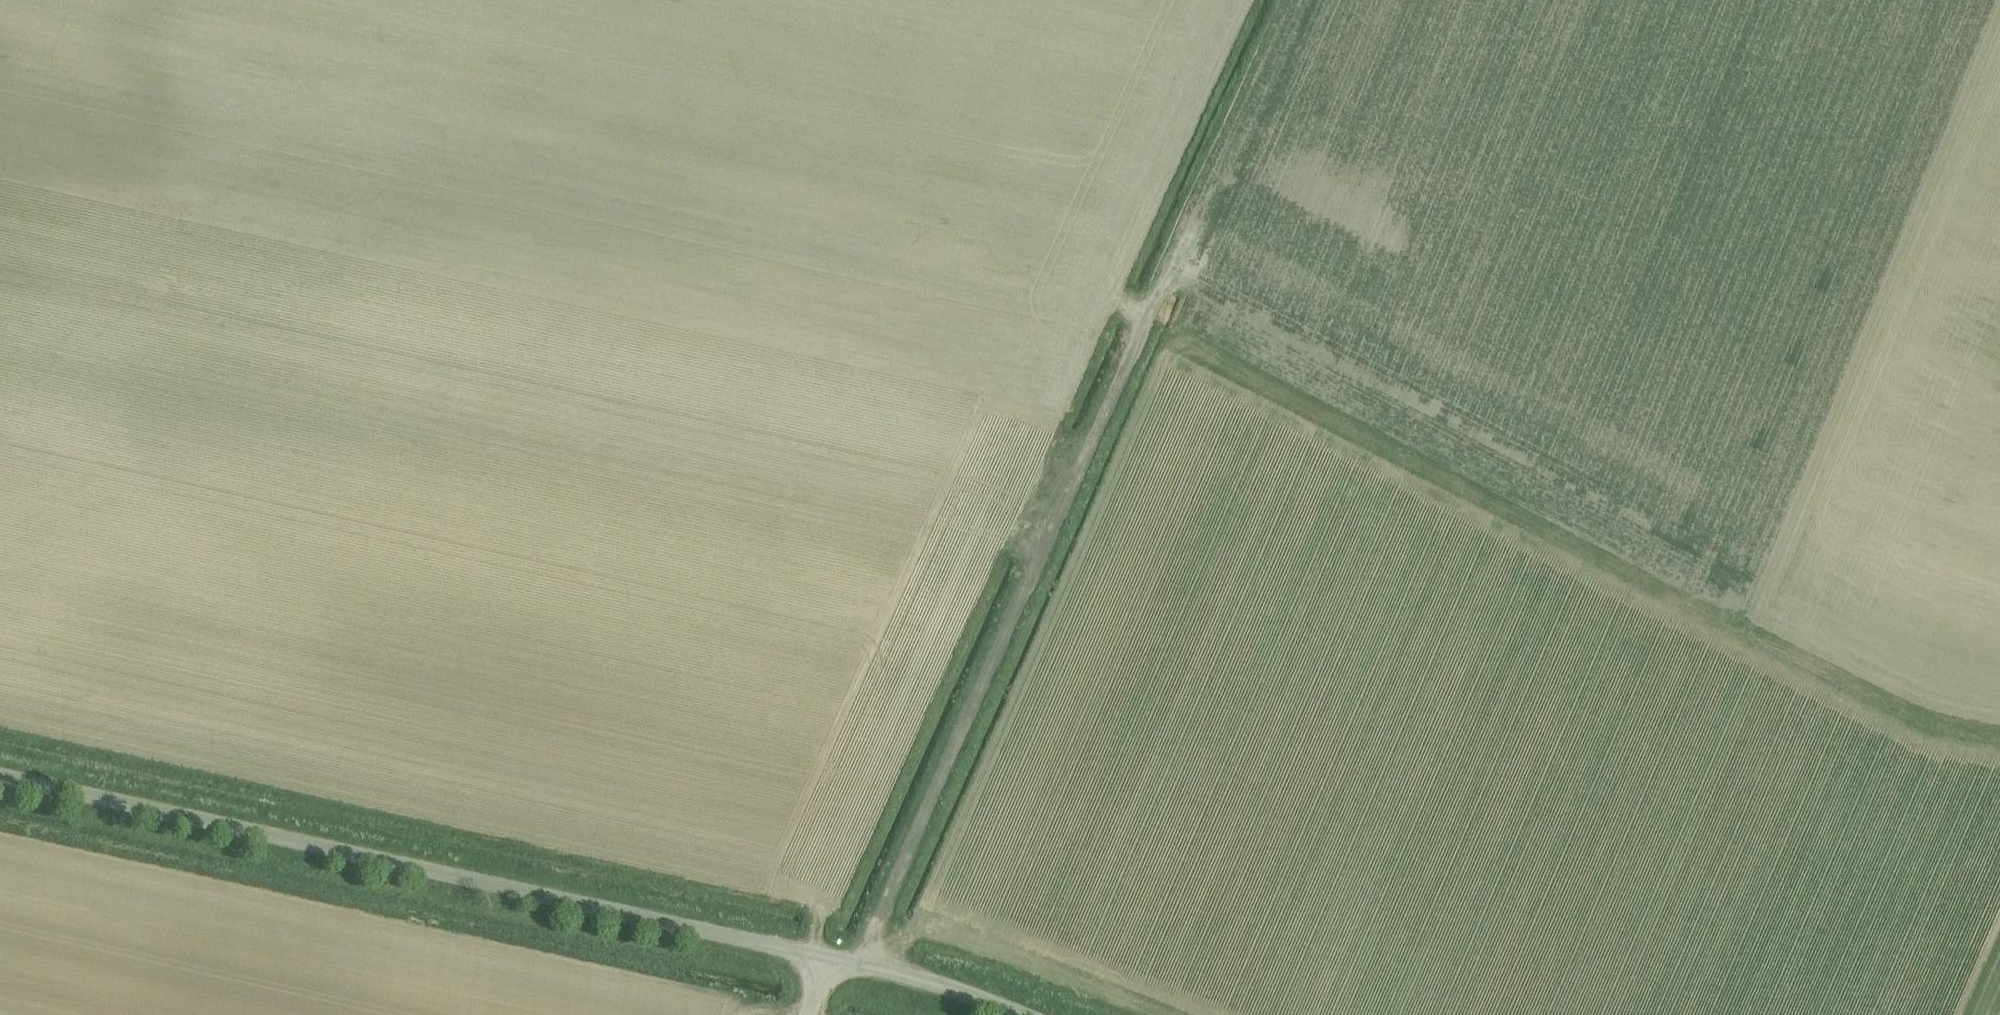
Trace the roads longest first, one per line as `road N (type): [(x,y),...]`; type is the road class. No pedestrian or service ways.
road 1 (unclassified): [(0,784),(824,954)]
road 2 (track): [(864,961),(1151,313)]
road 3 (unclassified): [(1026,1014),(964,990),(824,954)]

